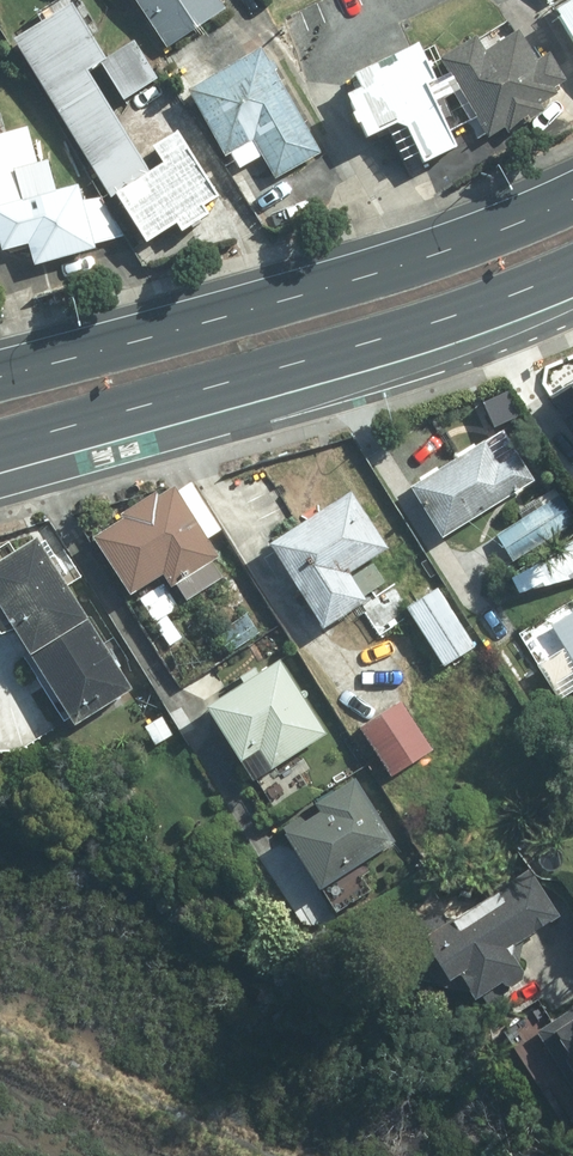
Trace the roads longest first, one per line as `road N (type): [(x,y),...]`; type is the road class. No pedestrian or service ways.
road 1 (primary): [(572,278),(400,351),(0,462)]
road 2 (primary): [(0,363),(397,261),(572,193)]

